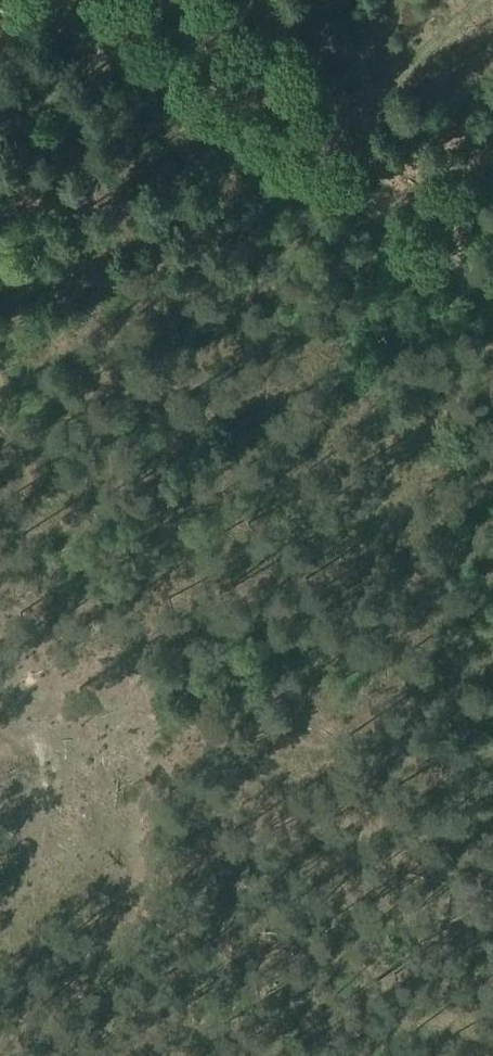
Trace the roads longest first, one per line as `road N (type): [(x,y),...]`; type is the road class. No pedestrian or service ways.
road 1 (track): [(0,277),(123,289),(166,281),(237,241),(294,174)]
road 2 (track): [(7,0),(72,27),(294,174)]
road 3 (track): [(294,174),(484,0)]
road 4 (track): [(294,174),(492,295)]

